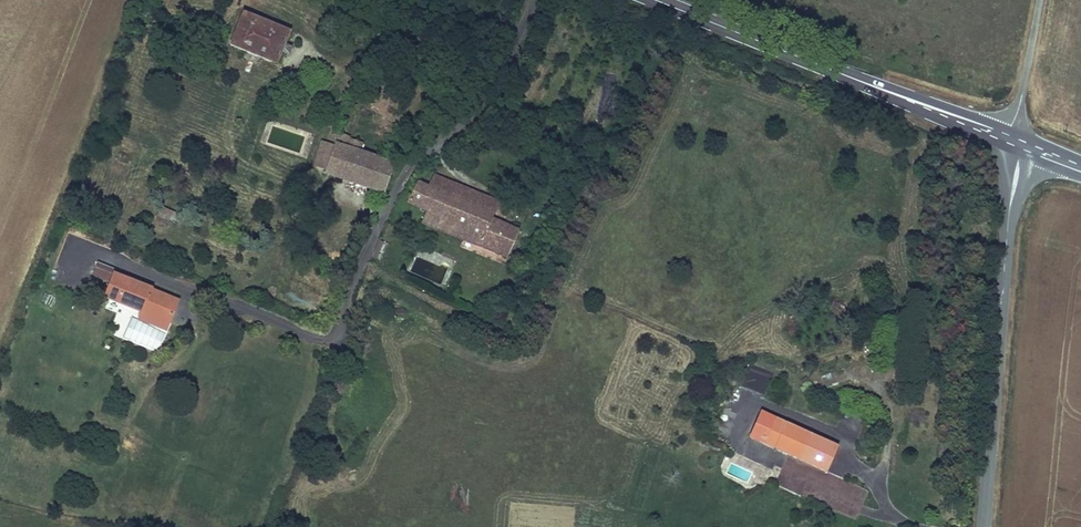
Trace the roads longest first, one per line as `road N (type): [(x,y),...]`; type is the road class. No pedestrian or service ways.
road 1 (tertiary): [(1024,146),(1009,213),(987,526)]
road 2 (primary): [(1005,139),(652,0)]
road 3 (unclassified): [(1005,139),(1025,90),(1041,0)]

